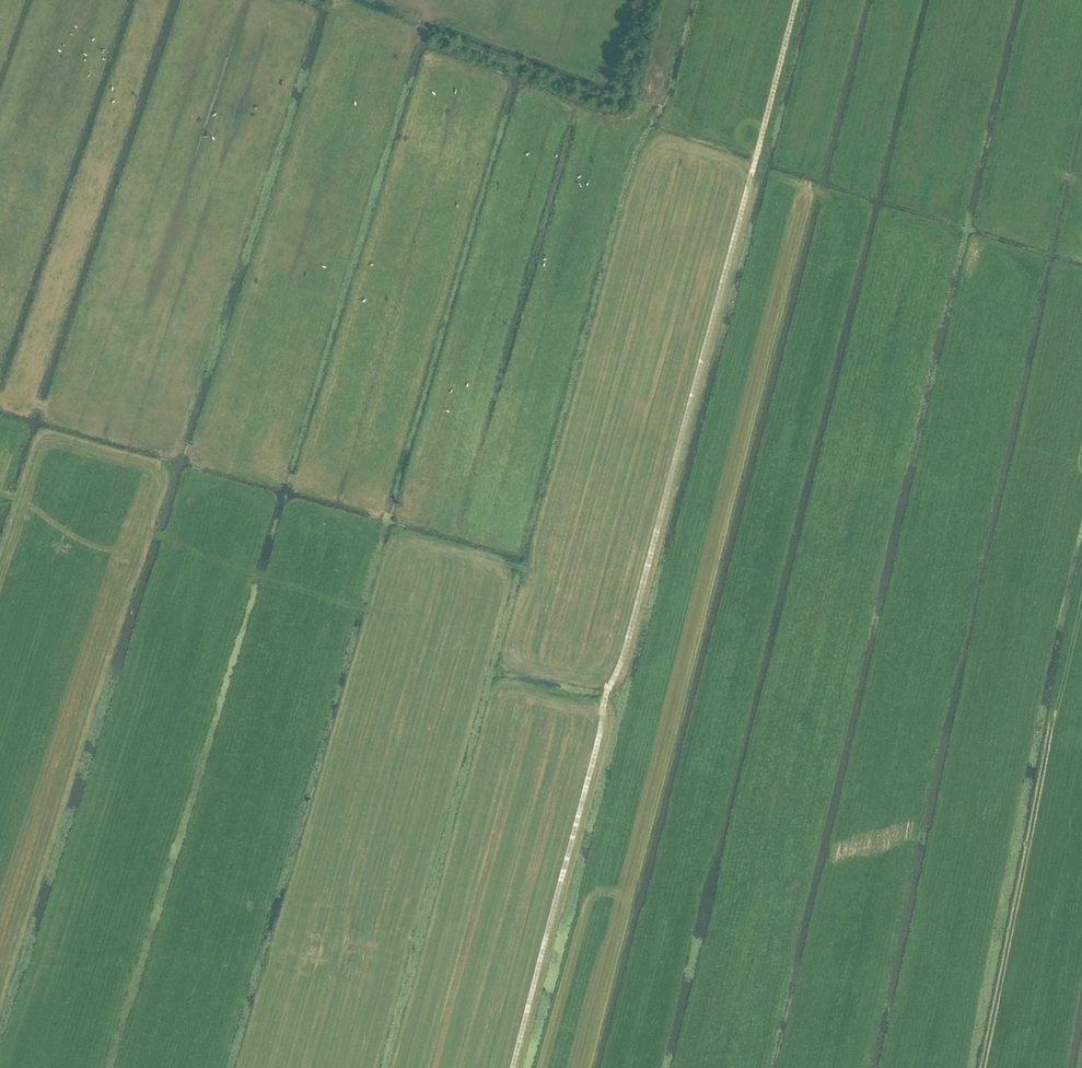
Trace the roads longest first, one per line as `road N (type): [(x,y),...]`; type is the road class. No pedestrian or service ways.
road 1 (track): [(797,0),(621,669),(607,691),(515,1067)]
road 2 (track): [(1081,595),(989,1067)]

